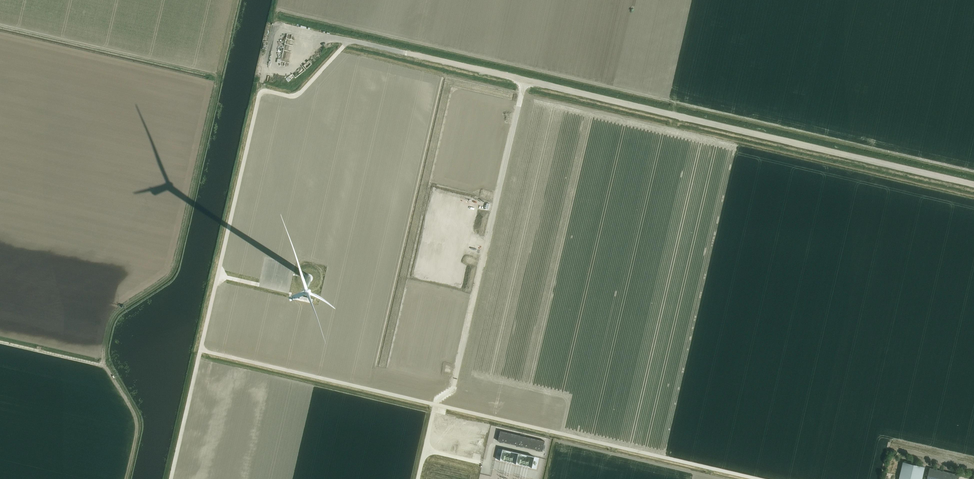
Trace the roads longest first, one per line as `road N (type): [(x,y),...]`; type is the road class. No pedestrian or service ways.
road 1 (track): [(973,183),(351,40),(283,31),(273,65),(288,72),(317,47)]
road 2 (track): [(753,478),(201,351)]

